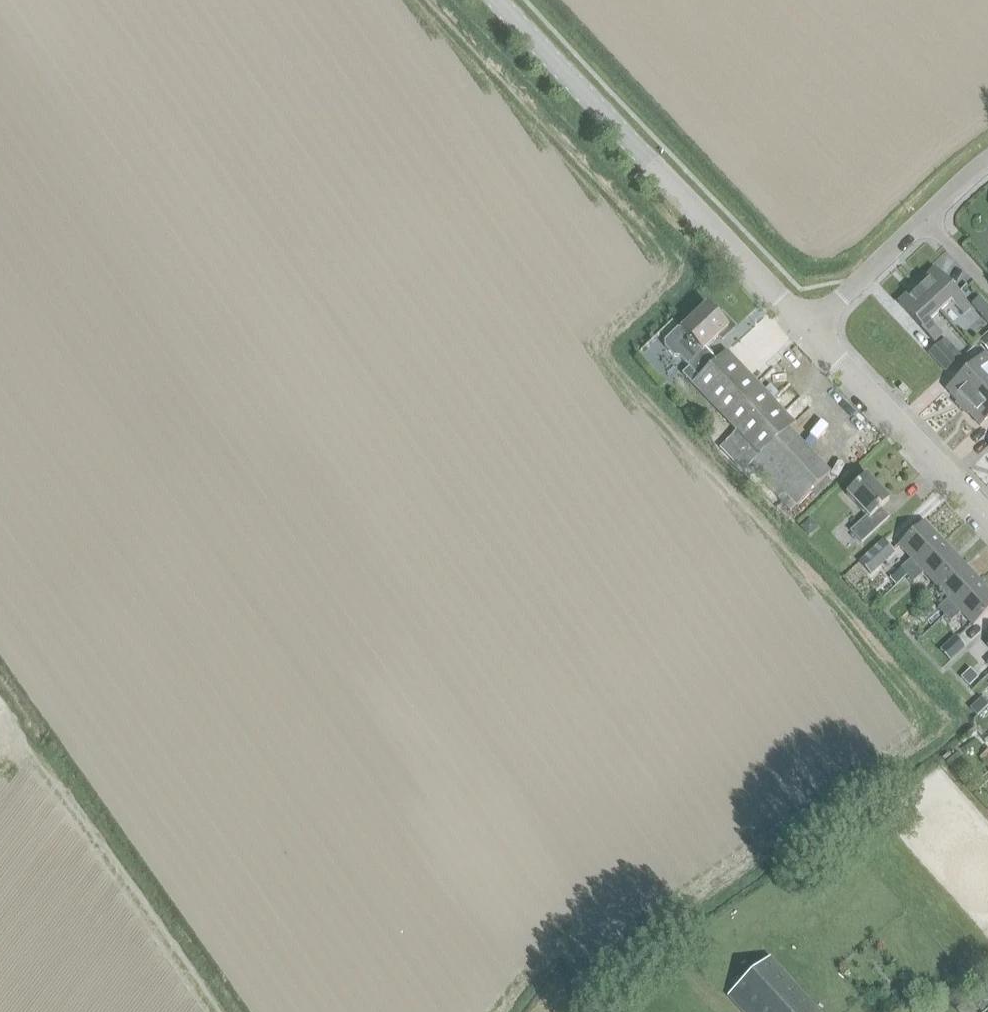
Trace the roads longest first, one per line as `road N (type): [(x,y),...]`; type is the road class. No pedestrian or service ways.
road 1 (tertiary): [(807,329),(498,0)]
road 2 (tertiary): [(987,519),(807,329)]
road 3 (residential): [(987,159),(807,329)]

